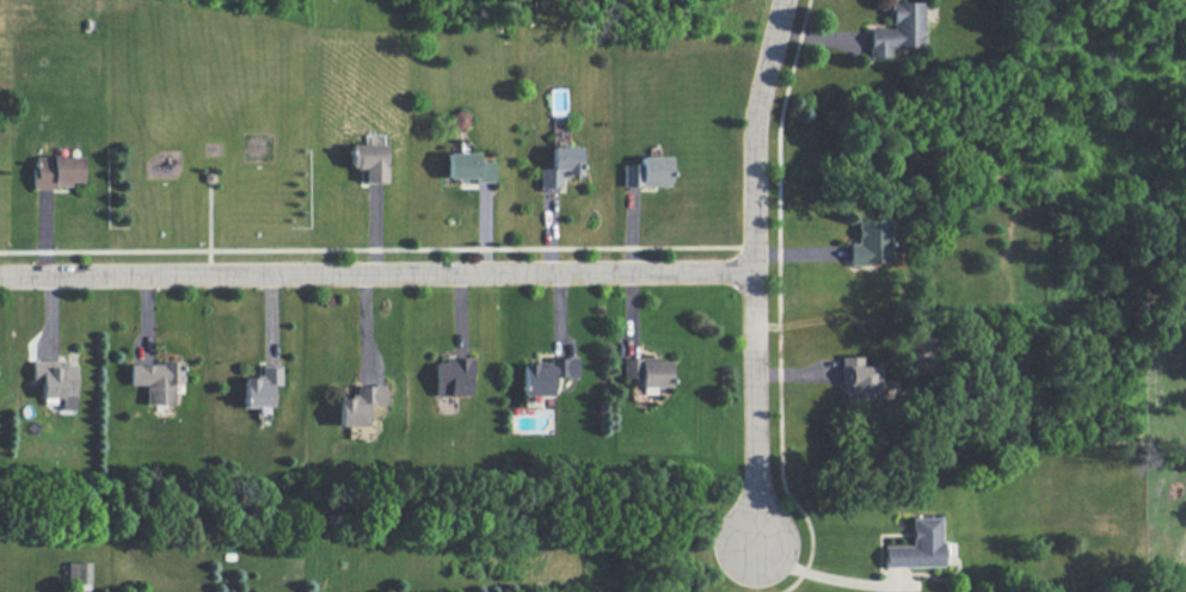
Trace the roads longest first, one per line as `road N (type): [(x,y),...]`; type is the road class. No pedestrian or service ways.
road 1 (residential): [(754,267),(0,272)]
road 2 (residential): [(783,0),(754,171),(751,545)]

